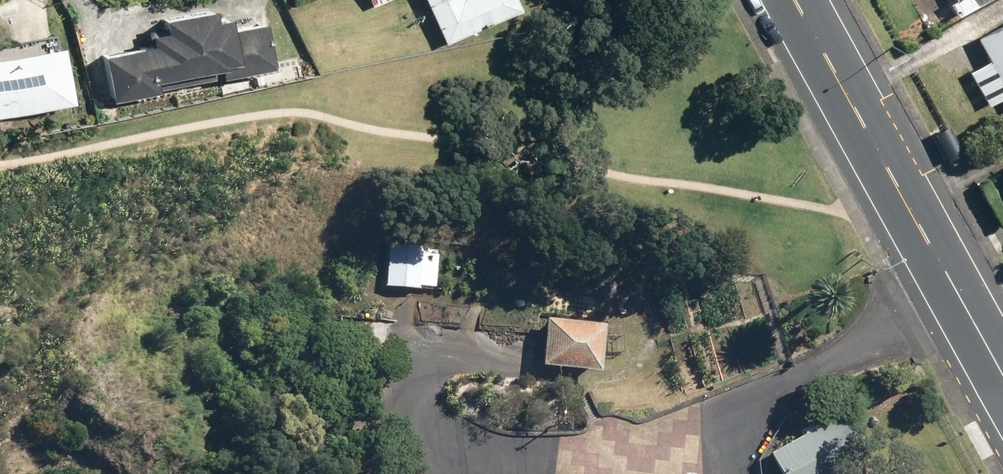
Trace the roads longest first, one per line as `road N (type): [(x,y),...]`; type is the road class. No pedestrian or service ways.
road 1 (secondary): [(798,0),(1002,376)]

